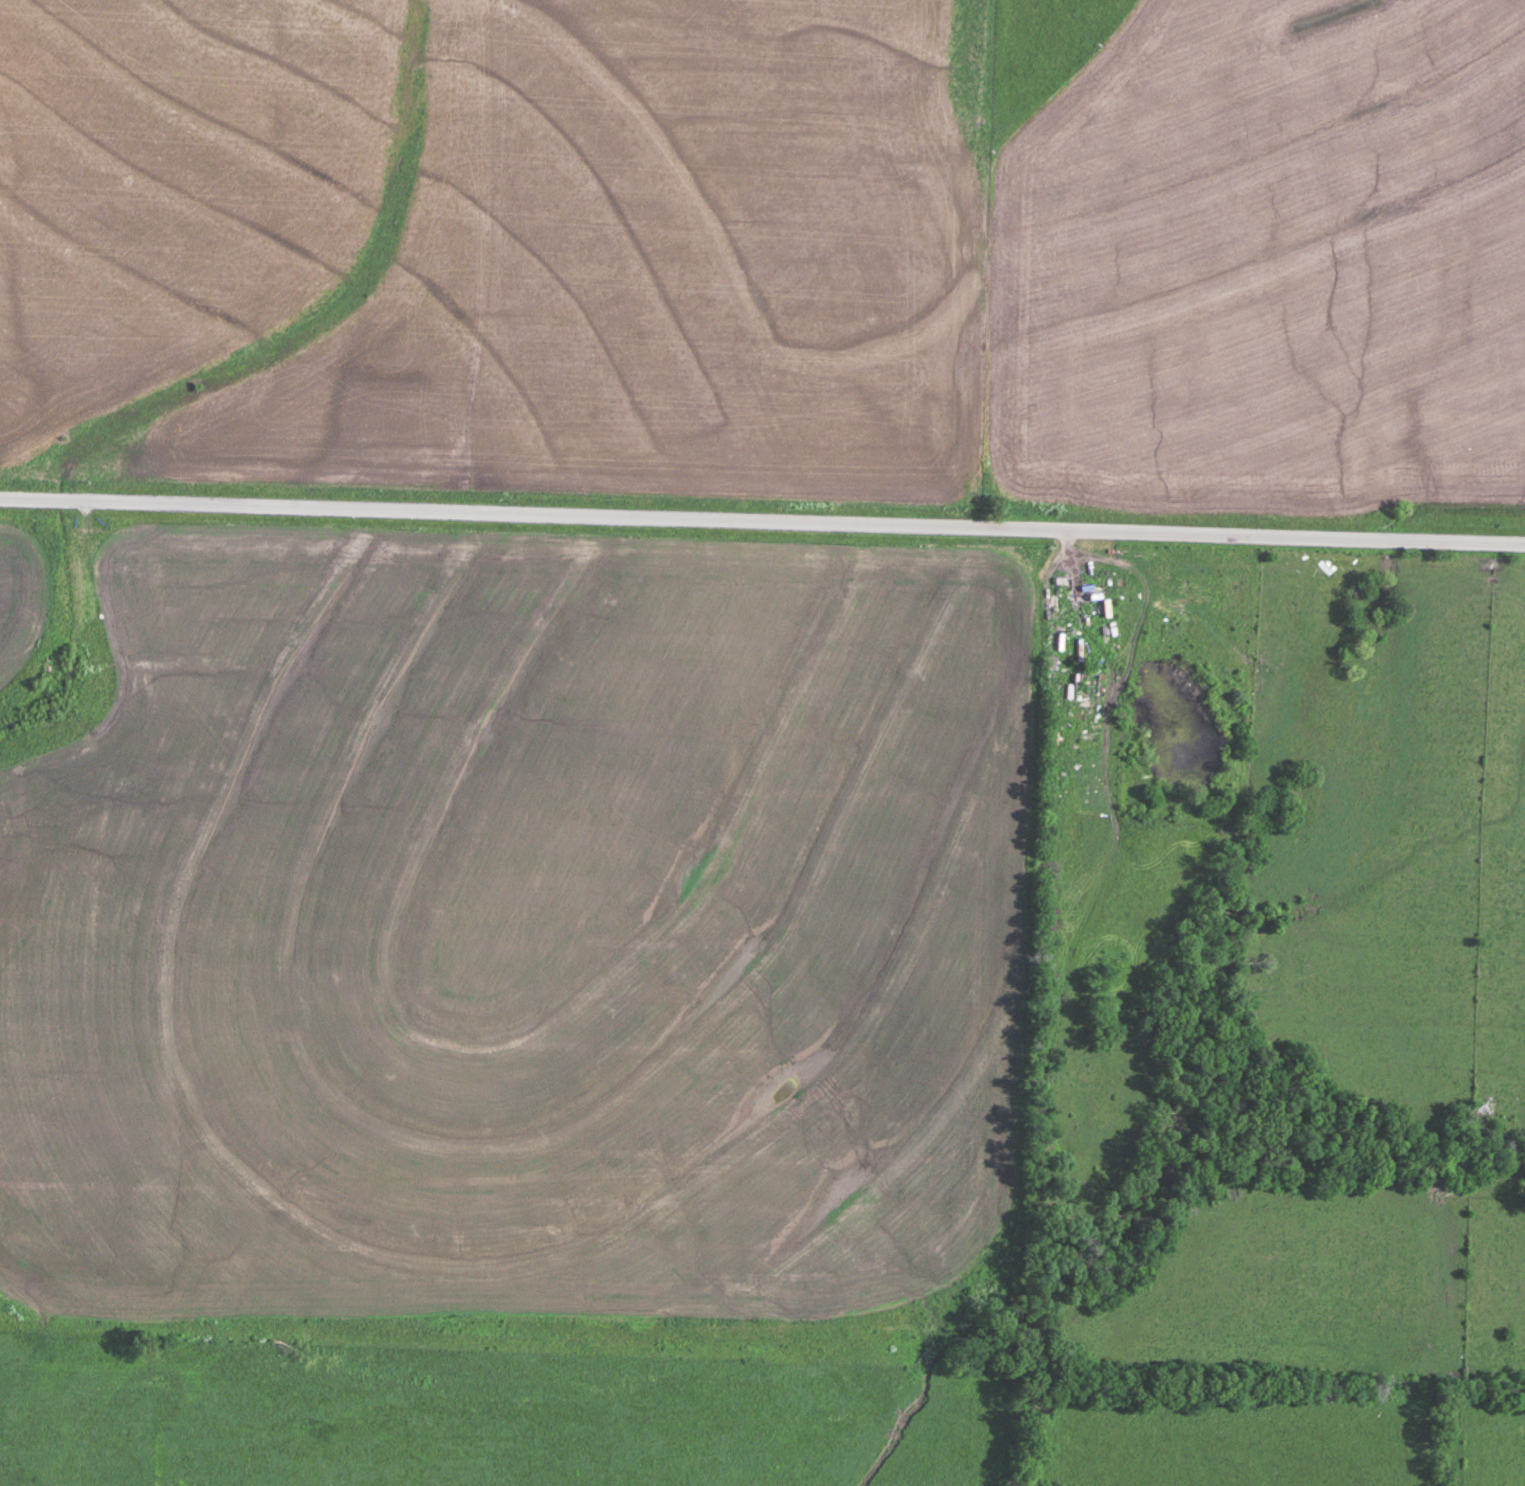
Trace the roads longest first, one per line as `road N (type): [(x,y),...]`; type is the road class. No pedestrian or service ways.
road 1 (tertiary): [(1524,552),(0,507)]

